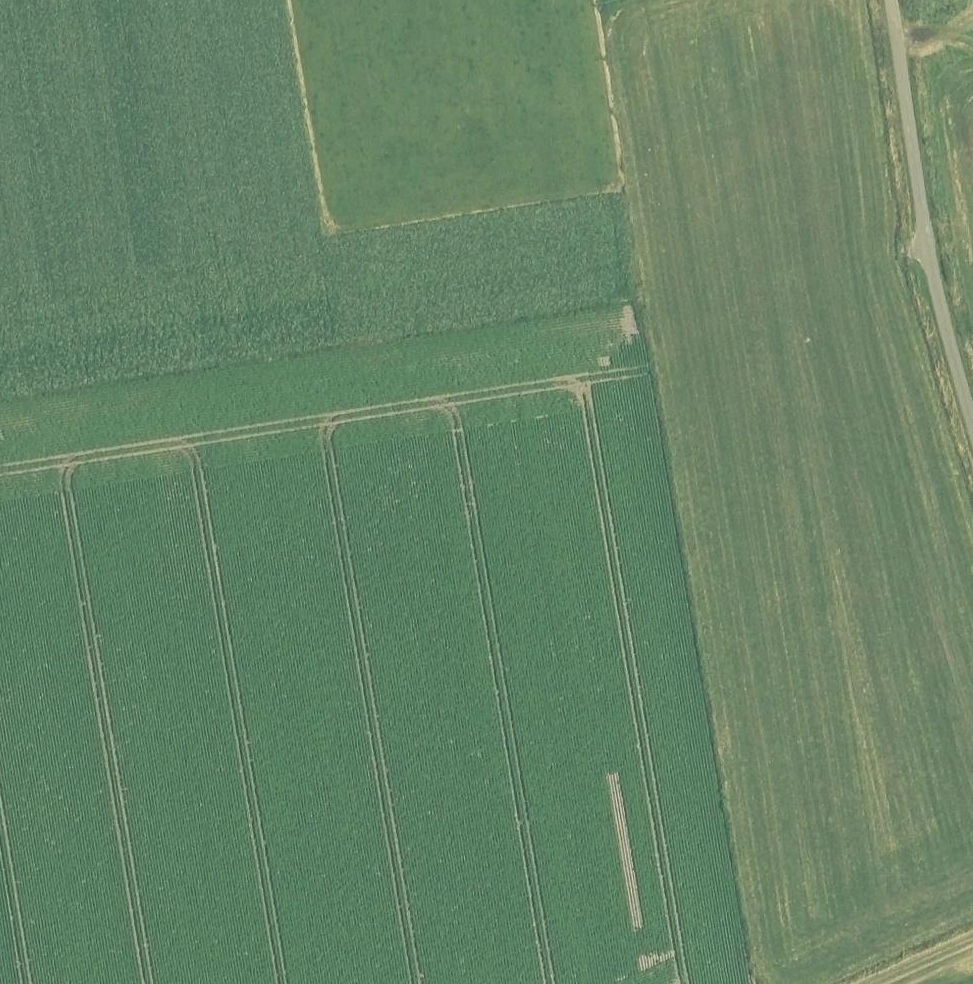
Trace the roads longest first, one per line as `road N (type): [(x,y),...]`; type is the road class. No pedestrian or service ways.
road 1 (unclassified): [(972,397),(916,178),(900,0)]

